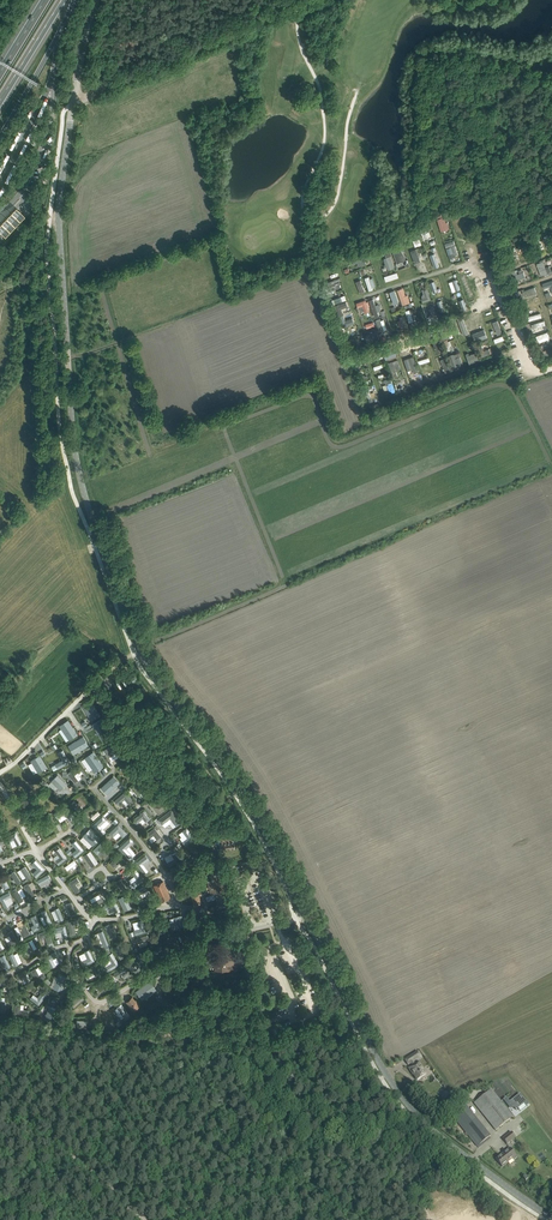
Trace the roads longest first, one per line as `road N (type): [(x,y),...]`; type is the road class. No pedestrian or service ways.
road 1 (tertiary): [(551,1218),(433,1131),(400,1094),(277,849),(132,635),(80,483),(63,287),(63,164),(96,0)]

